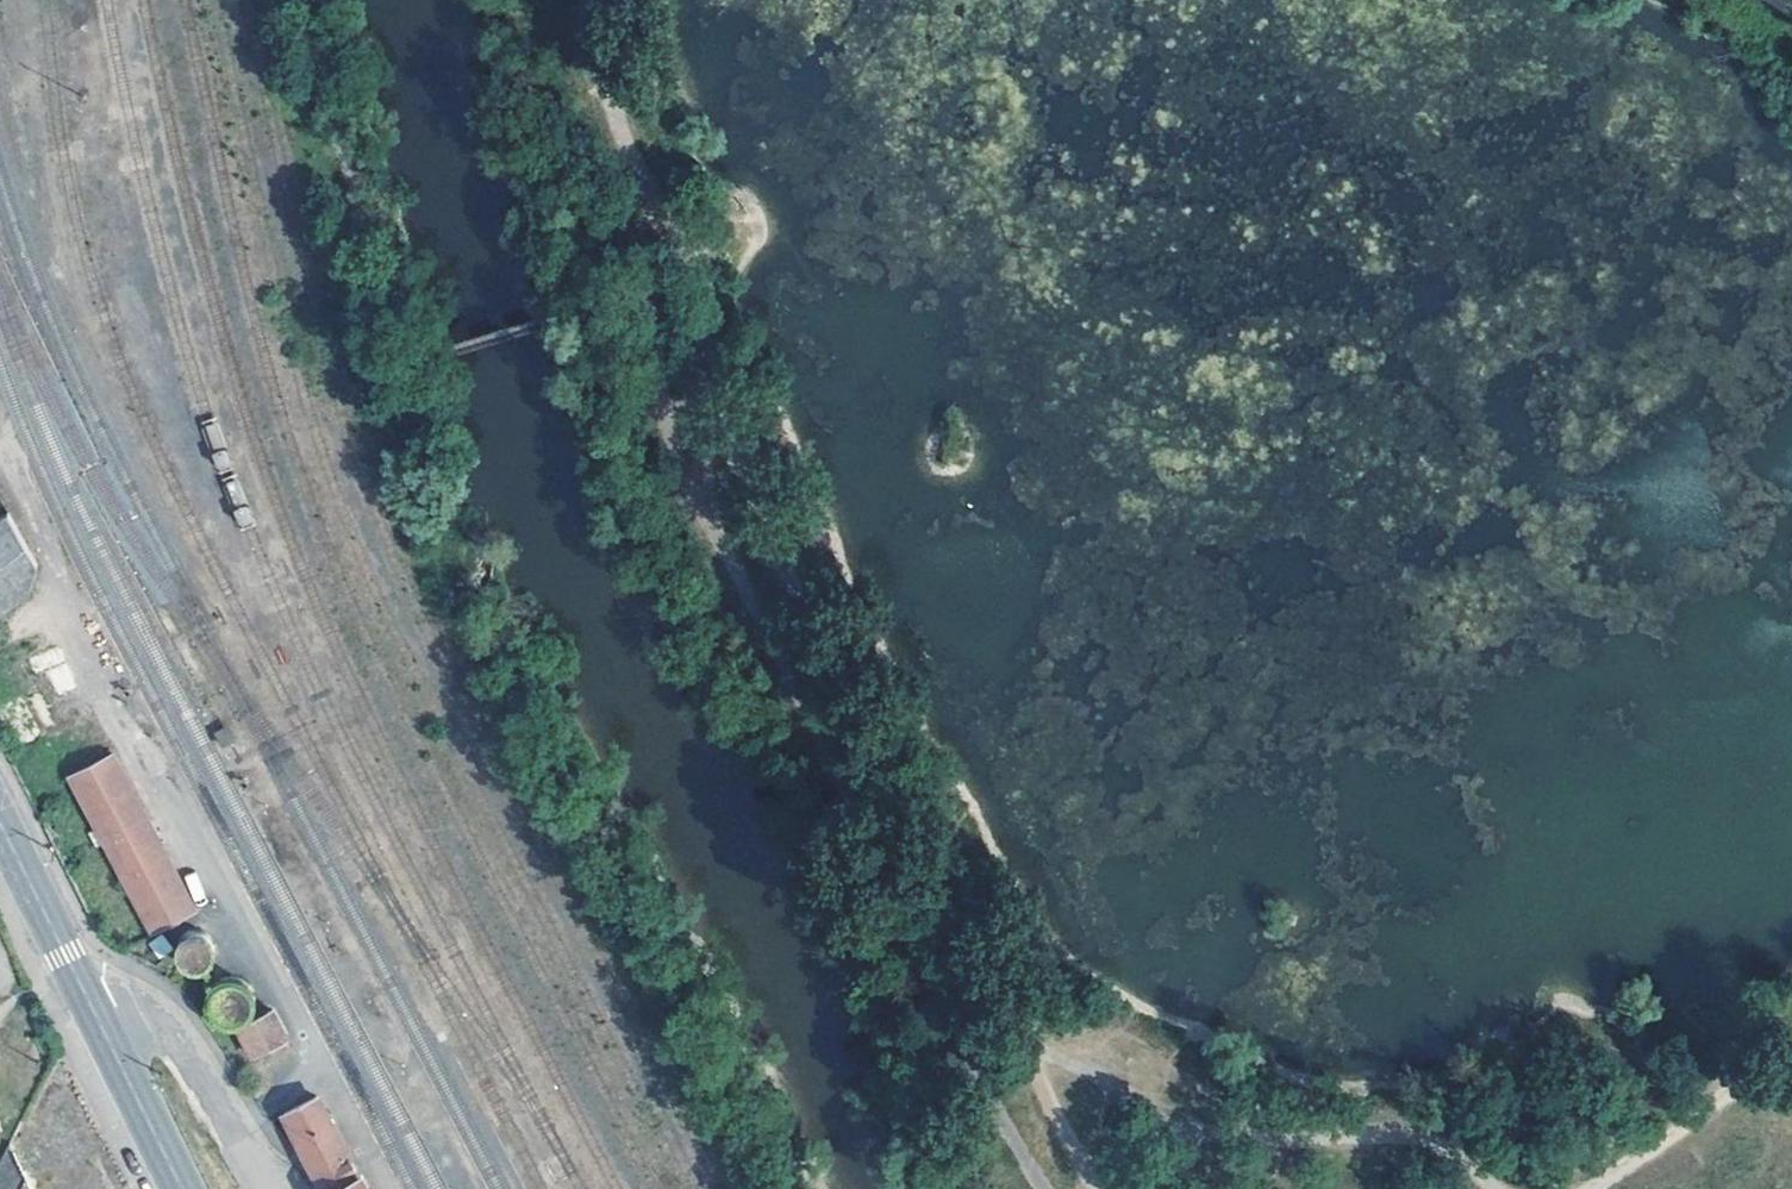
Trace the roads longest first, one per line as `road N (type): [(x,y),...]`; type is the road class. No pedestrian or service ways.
road 1 (track): [(577,0),(726,412),(1037,1065),(1120,1188)]
road 2 (track): [(1520,1188),(1494,1185),(1419,1136),(1212,1130),(1102,1163)]
road 3 (secondary): [(182,1188),(0,825)]
road 4 (track): [(1791,1109),(1628,1188)]
road 5 (track): [(692,497),(705,350)]

